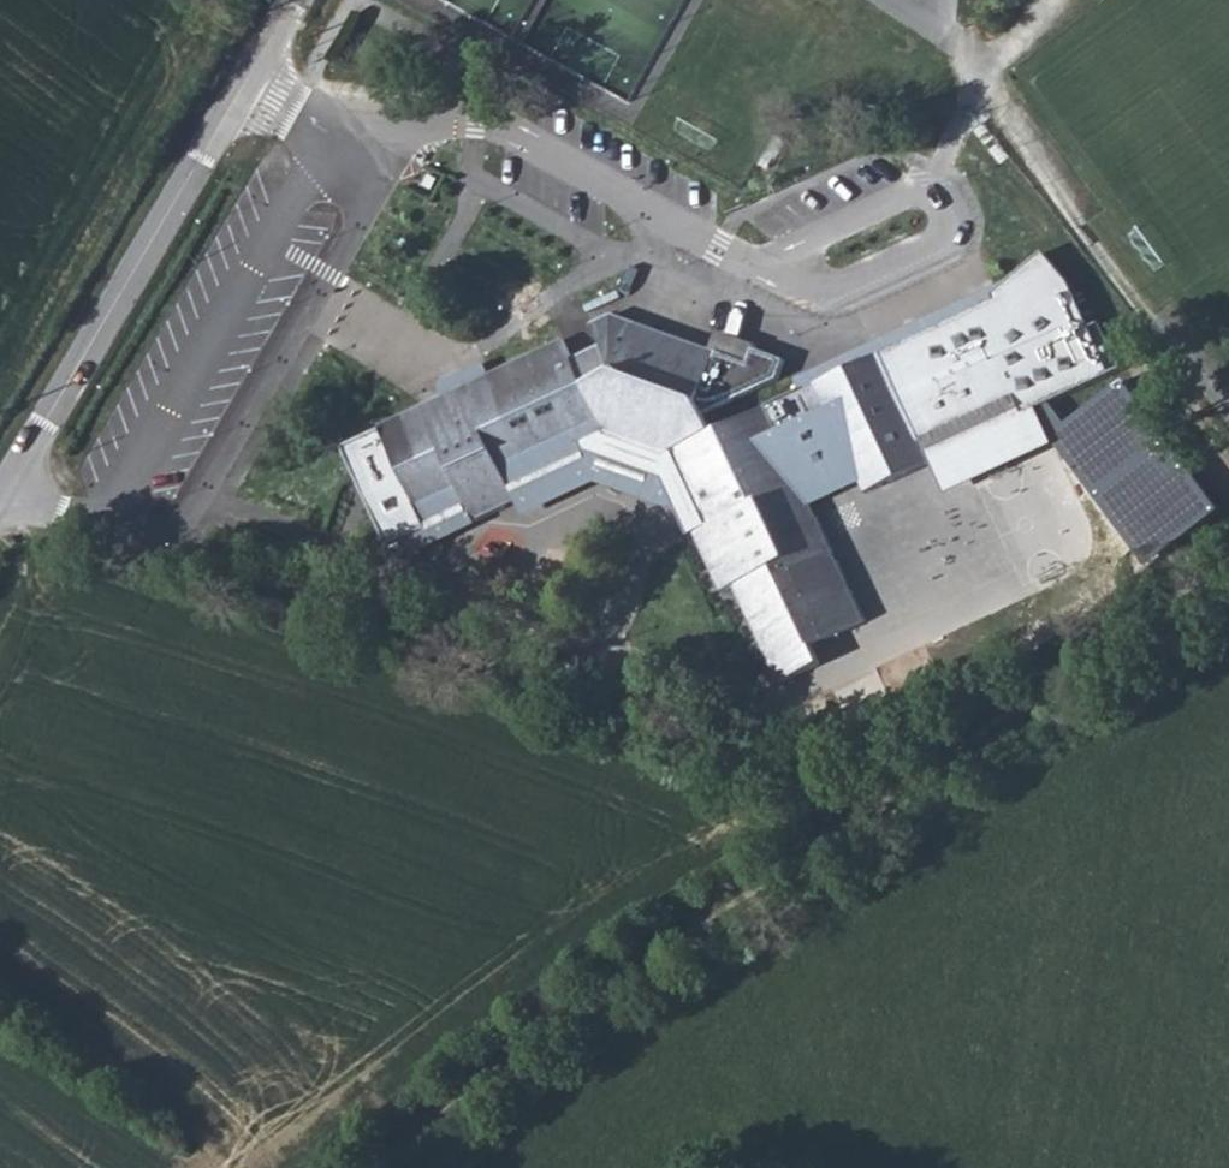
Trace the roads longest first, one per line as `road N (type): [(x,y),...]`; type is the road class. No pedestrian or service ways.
road 1 (track): [(348,1167),(865,817),(1228,547)]
road 2 (track): [(865,817),(732,754),(554,683),(311,604),(175,545)]
road 3 (tertiary): [(0,498),(286,0)]
road 4 (unclassified): [(125,494),(133,521),(175,545),(360,223),(350,195),(321,179)]

